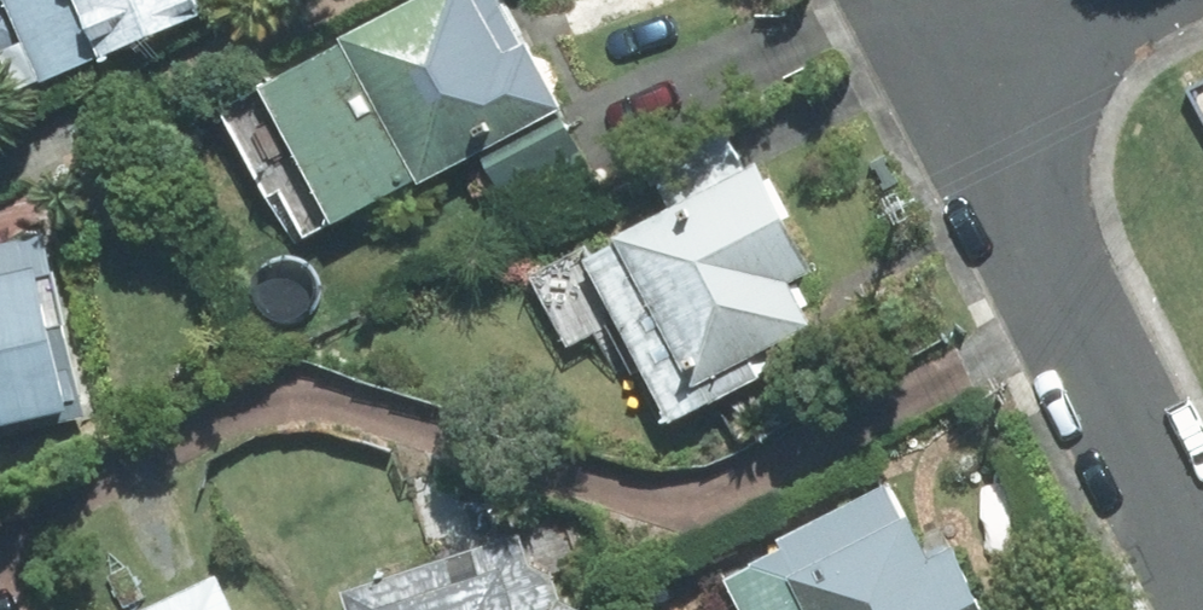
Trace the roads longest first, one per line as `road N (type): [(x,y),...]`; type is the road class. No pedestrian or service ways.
road 1 (residential): [(1202,570),(944,92)]
road 2 (residential): [(1119,0),(944,92)]

